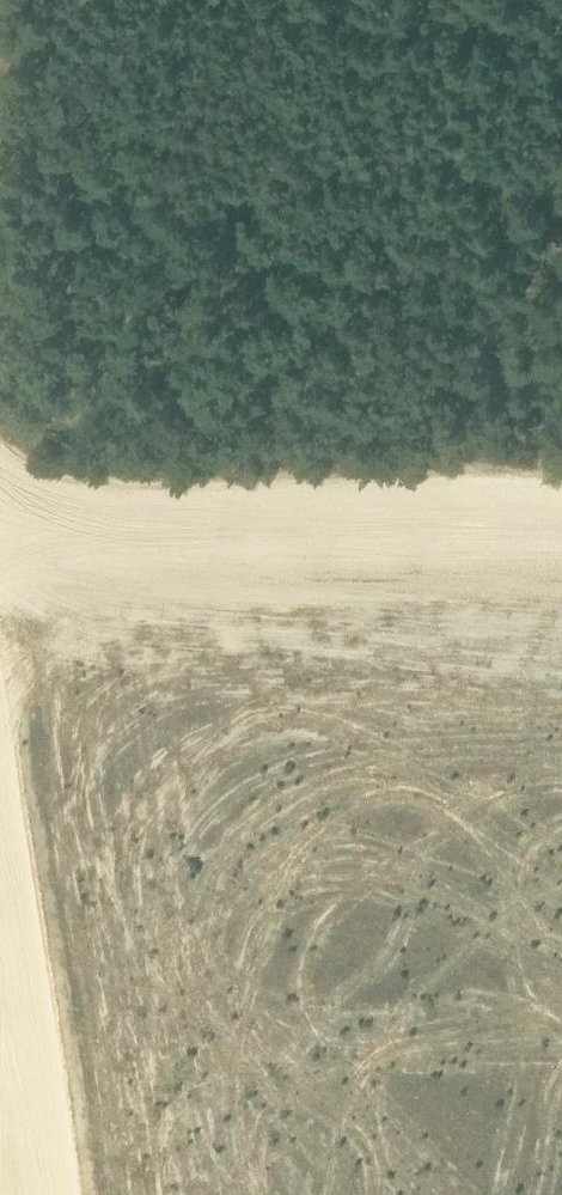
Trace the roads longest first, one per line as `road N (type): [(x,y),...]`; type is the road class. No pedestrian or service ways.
road 1 (track): [(0,506),(561,526)]

